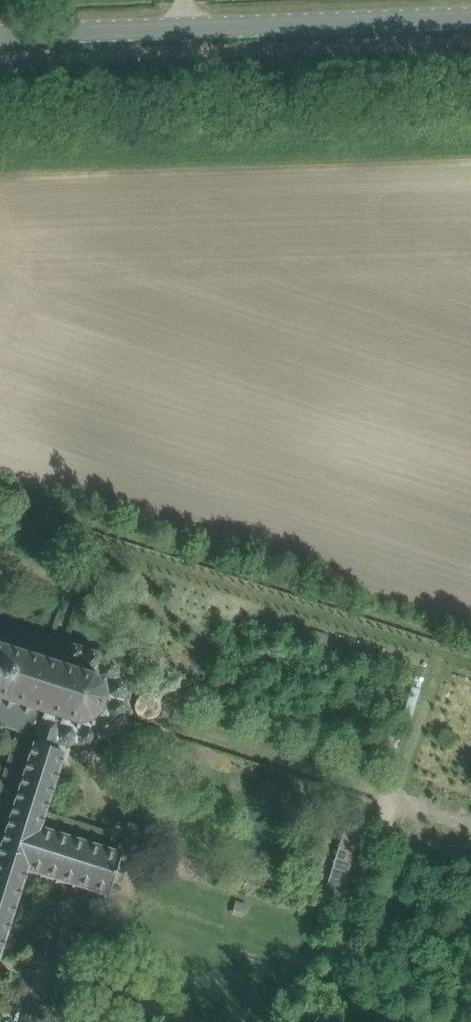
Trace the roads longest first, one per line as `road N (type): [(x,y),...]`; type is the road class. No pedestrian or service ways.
road 1 (tertiary): [(470,18),(0,35)]

